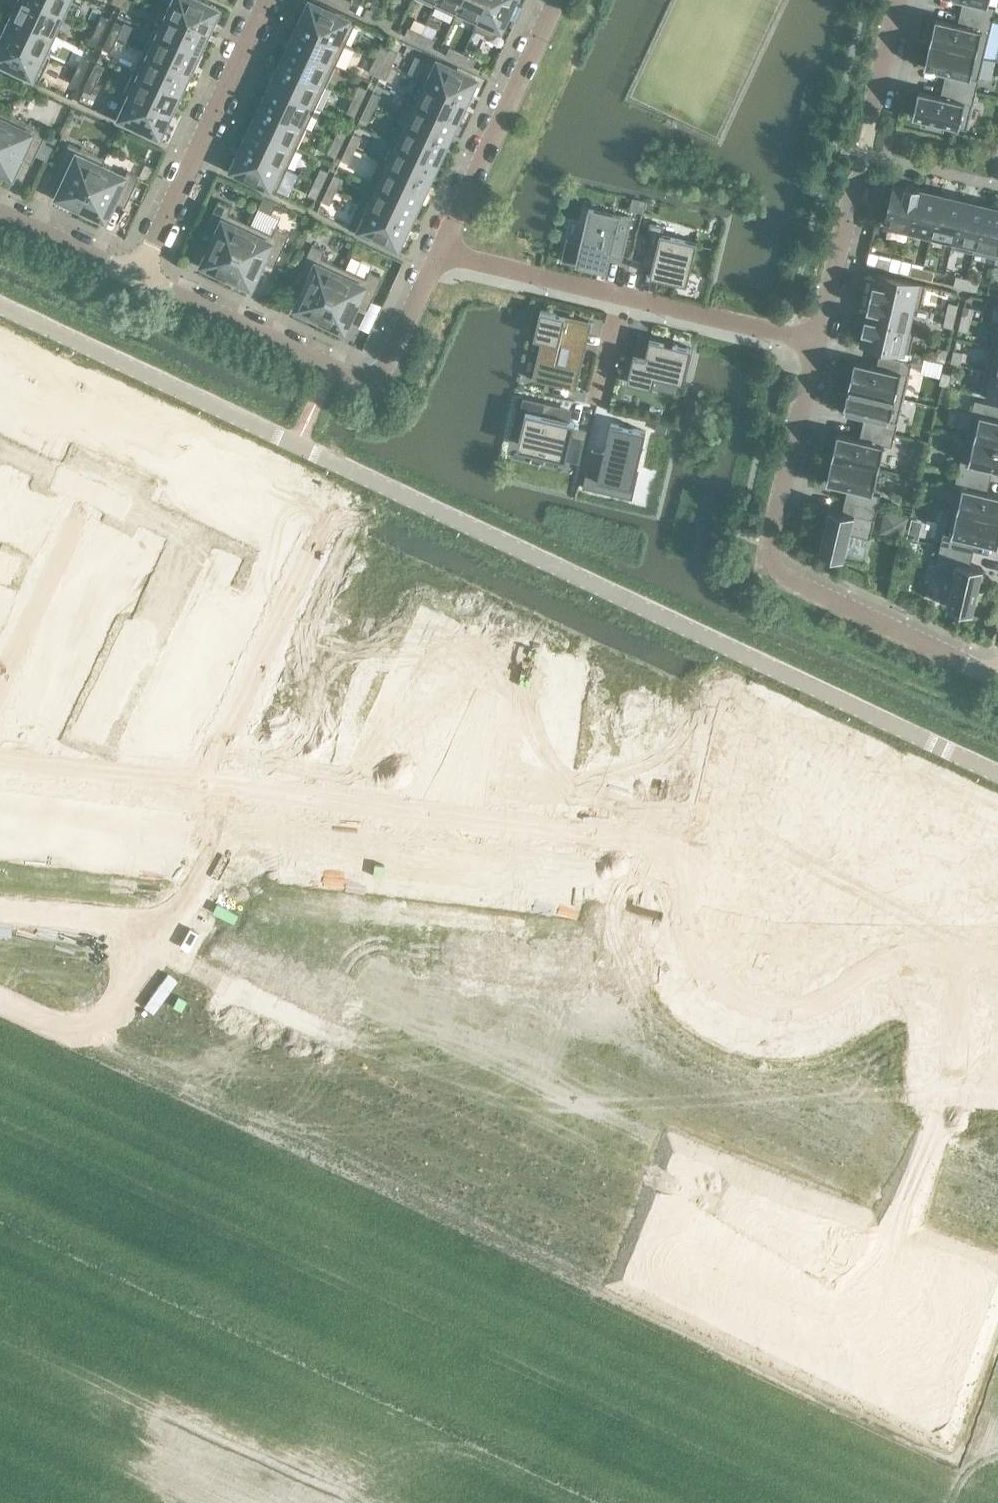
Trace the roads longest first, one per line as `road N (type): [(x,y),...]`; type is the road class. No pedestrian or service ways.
road 1 (tertiary): [(997,774),(345,472)]
road 2 (residential): [(190,789),(693,839)]
road 3 (residential): [(819,343),(773,568),(997,674)]
road 4 (residential): [(693,839),(683,944),(727,994),(795,1007),(886,959),(997,953)]
road 5 (residential): [(440,251),(386,371),(369,381),(138,277)]
road 6 (tertiary): [(345,472),(0,308)]
road 7 (residential): [(328,499),(0,344)]
road 8 (residential): [(902,0),(819,343)]
road 9 (residential): [(190,789),(328,499)]
road 10 (residential): [(267,0),(138,277)]
road 11 (residential): [(555,0),(440,251)]
road 12 (residential): [(0,686),(87,500)]
road 13 (residential): [(622,295),(819,343)]
road 14 (residential): [(190,789),(0,765)]
road 15 (residential): [(440,251),(622,295)]
road 16 (residential): [(138,277),(0,211)]
road 17 (residential): [(719,694),(693,839)]

